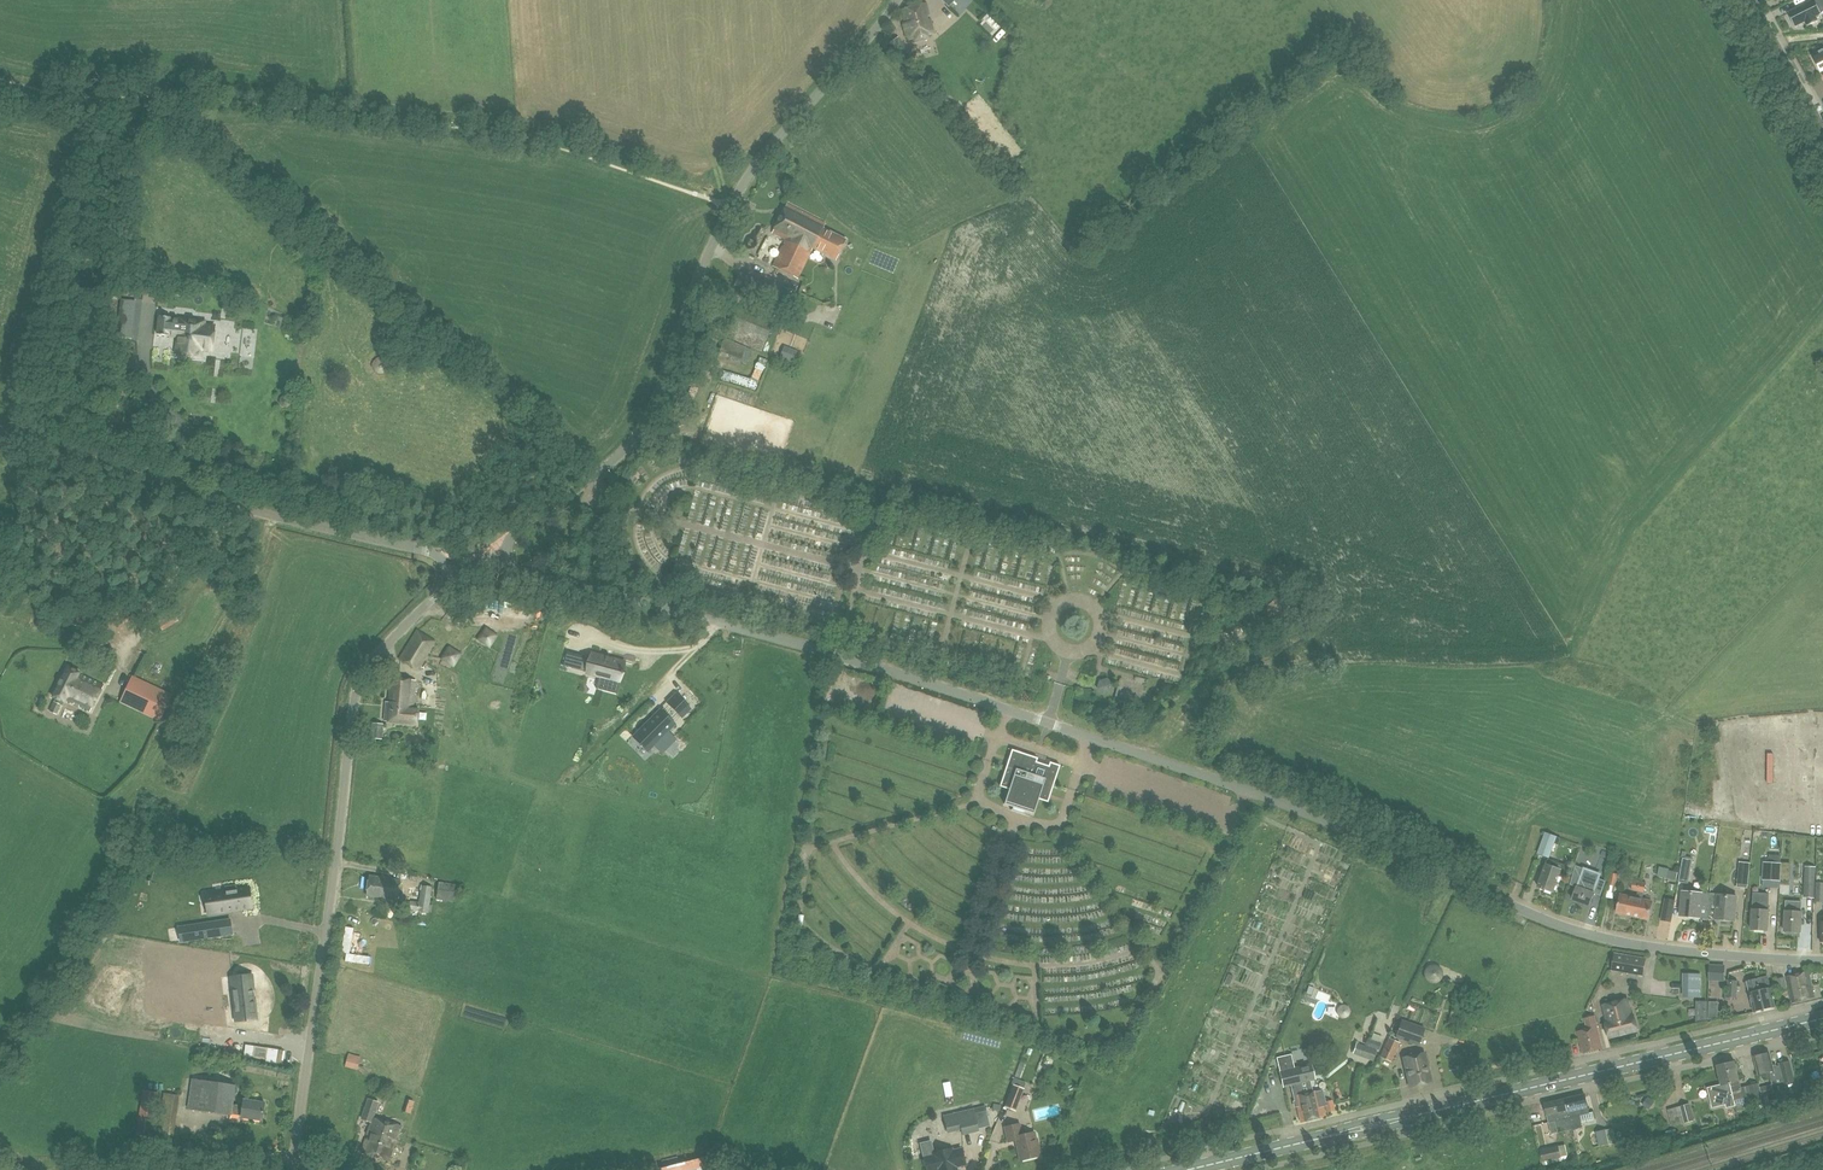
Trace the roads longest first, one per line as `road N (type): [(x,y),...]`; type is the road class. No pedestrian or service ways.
road 1 (unclassified): [(1822,960),(1705,953),(1589,934),(1246,789),(976,699),(523,572),(504,557)]
road 2 (unclassified): [(504,557),(510,537),(643,432),(729,207),(768,148),(898,0)]
road 3 (secondary): [(1186,1169),(1822,1017)]
road 4 (unclassified): [(296,1169),(358,685),(379,652),(442,590),(448,568)]
road 5 (unclassified): [(189,490),(422,549)]
road 6 (unclassified): [(0,429),(189,490)]
road 7 (tertiary): [(1822,131),(1751,0)]

